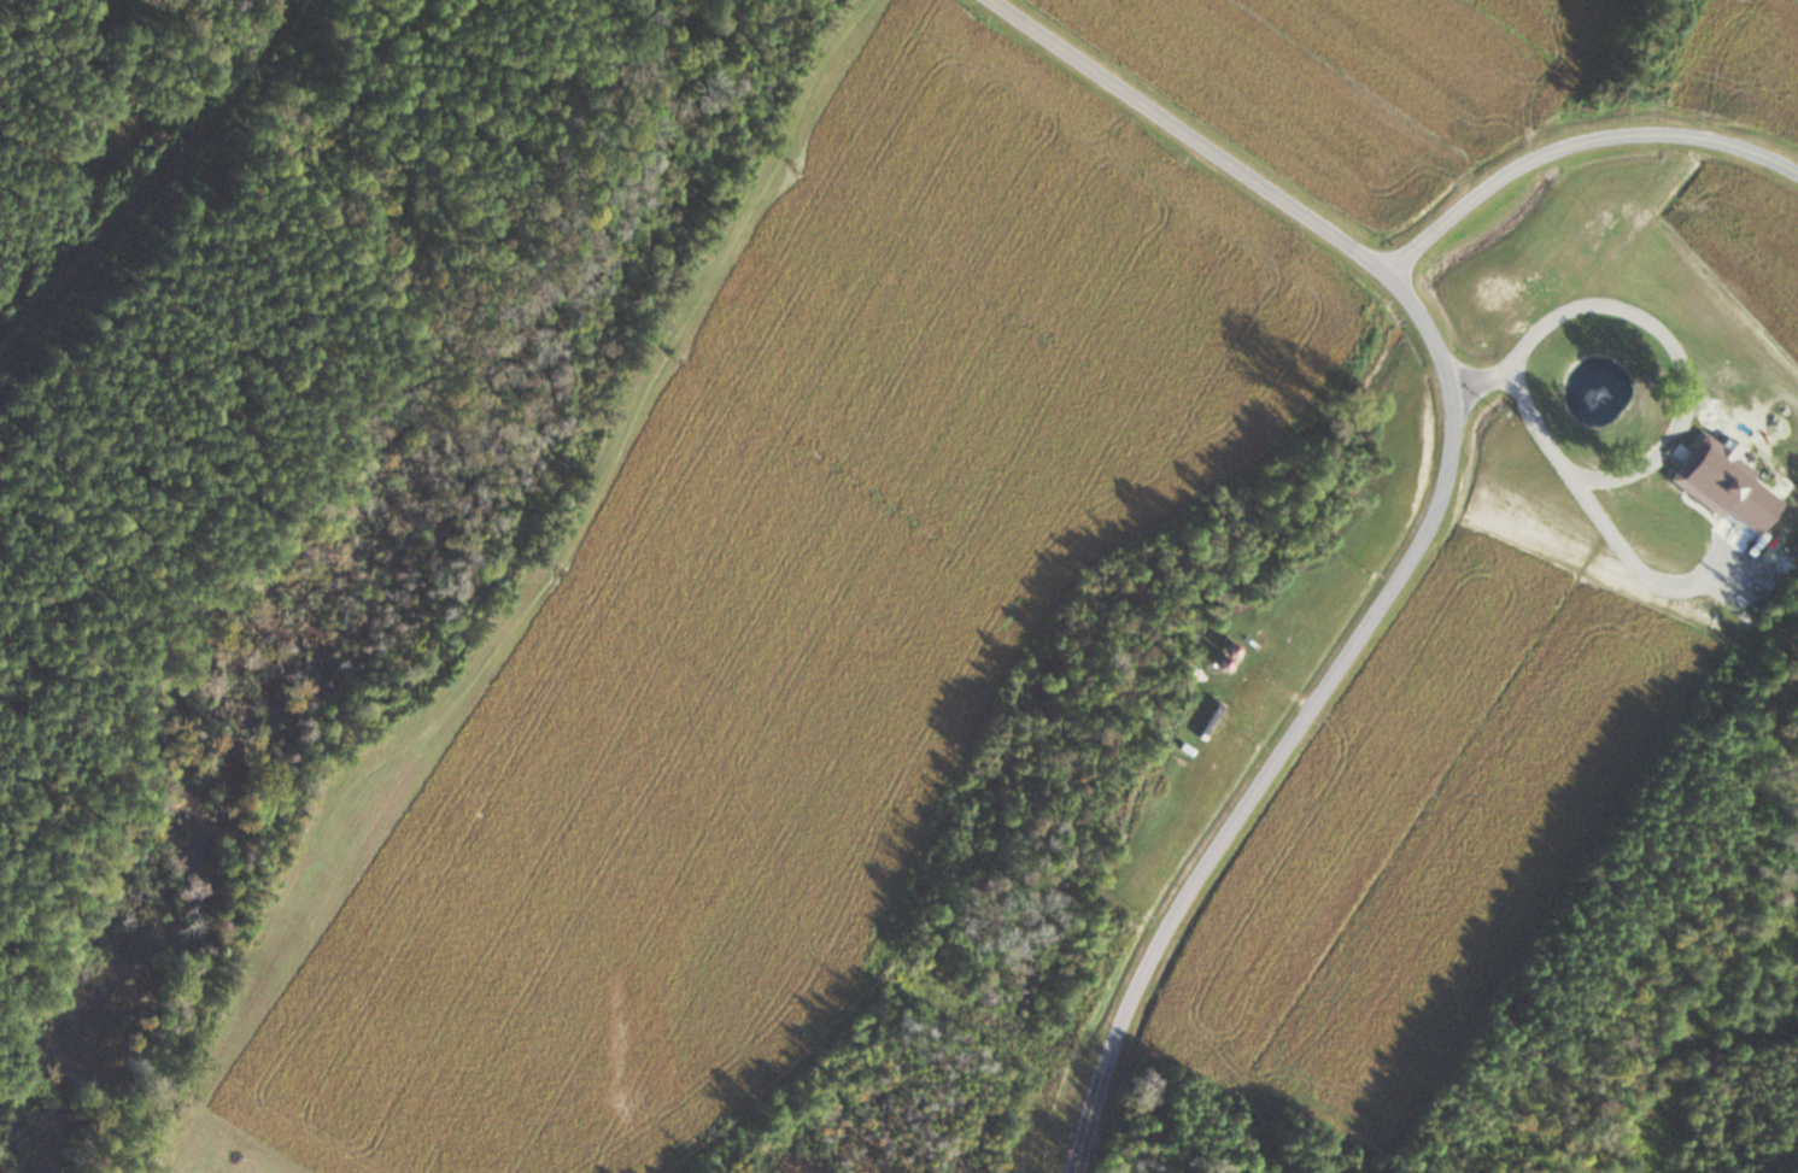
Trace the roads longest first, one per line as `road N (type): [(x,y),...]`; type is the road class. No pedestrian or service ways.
road 1 (residential): [(1072,1172),(1126,1002),(1178,905),(1423,538),(1446,479),(1452,418),(1441,354),(1388,269)]
road 2 (residential): [(1388,269),(989,0)]
road 3 (residential): [(1797,176),(1736,146),(1630,134),(1511,164),(1388,269)]

